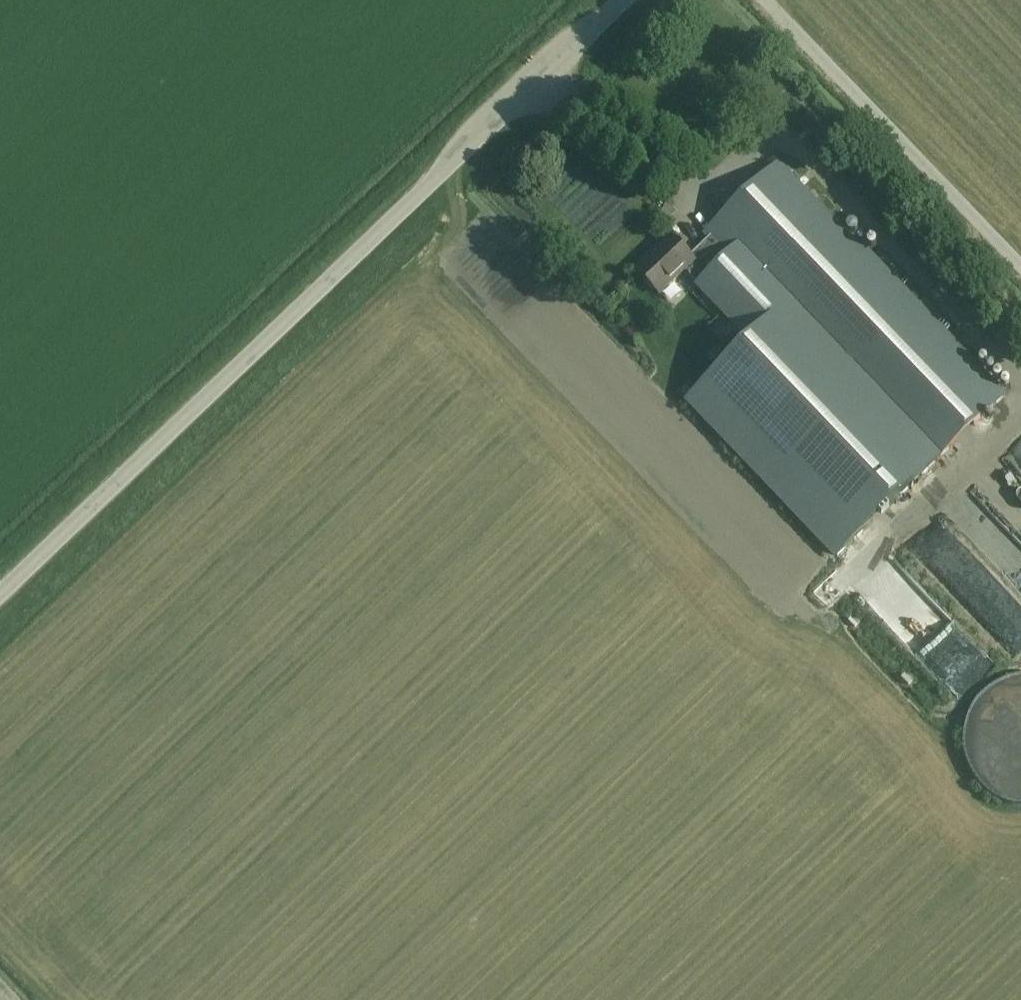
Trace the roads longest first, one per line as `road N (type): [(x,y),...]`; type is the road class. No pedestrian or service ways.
road 1 (tertiary): [(0,584),(610,0)]

